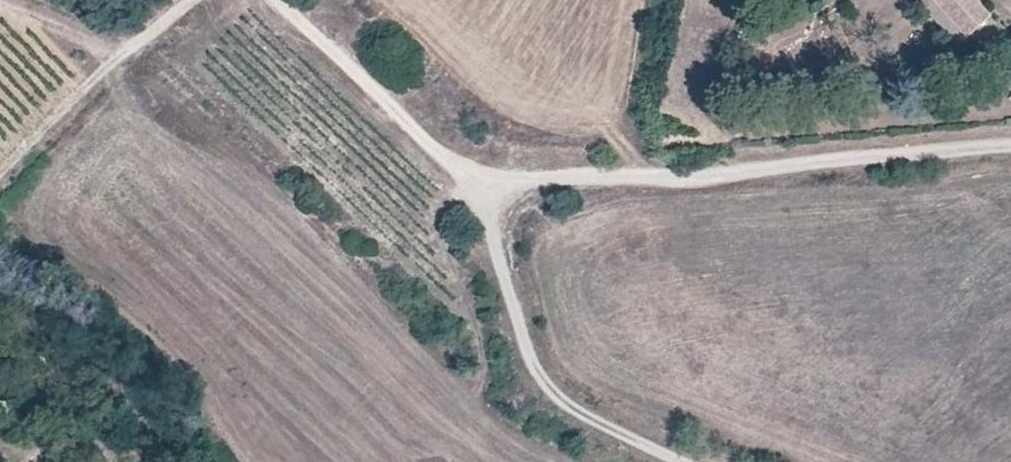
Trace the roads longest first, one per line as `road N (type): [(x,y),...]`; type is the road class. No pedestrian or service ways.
road 1 (track): [(684,461),(571,409),(538,378),(483,199),(299,0)]
road 2 (track): [(1010,148),(583,182),(483,199)]
road 3 (track): [(183,0),(0,173)]

